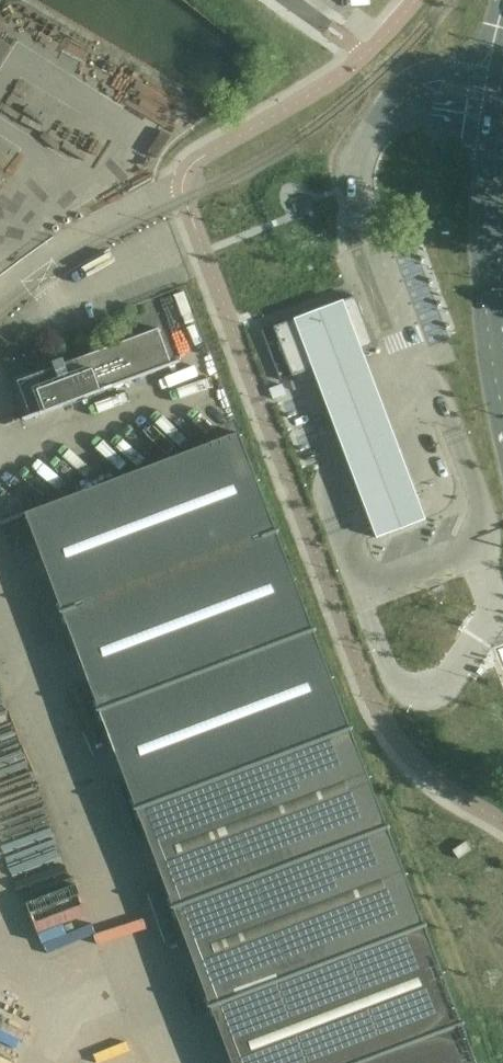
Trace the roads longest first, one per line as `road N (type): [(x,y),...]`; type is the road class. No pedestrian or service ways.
road 1 (secondary): [(502,70),(485,244),(502,411)]
road 2 (unclassified): [(0,290),(168,193)]

